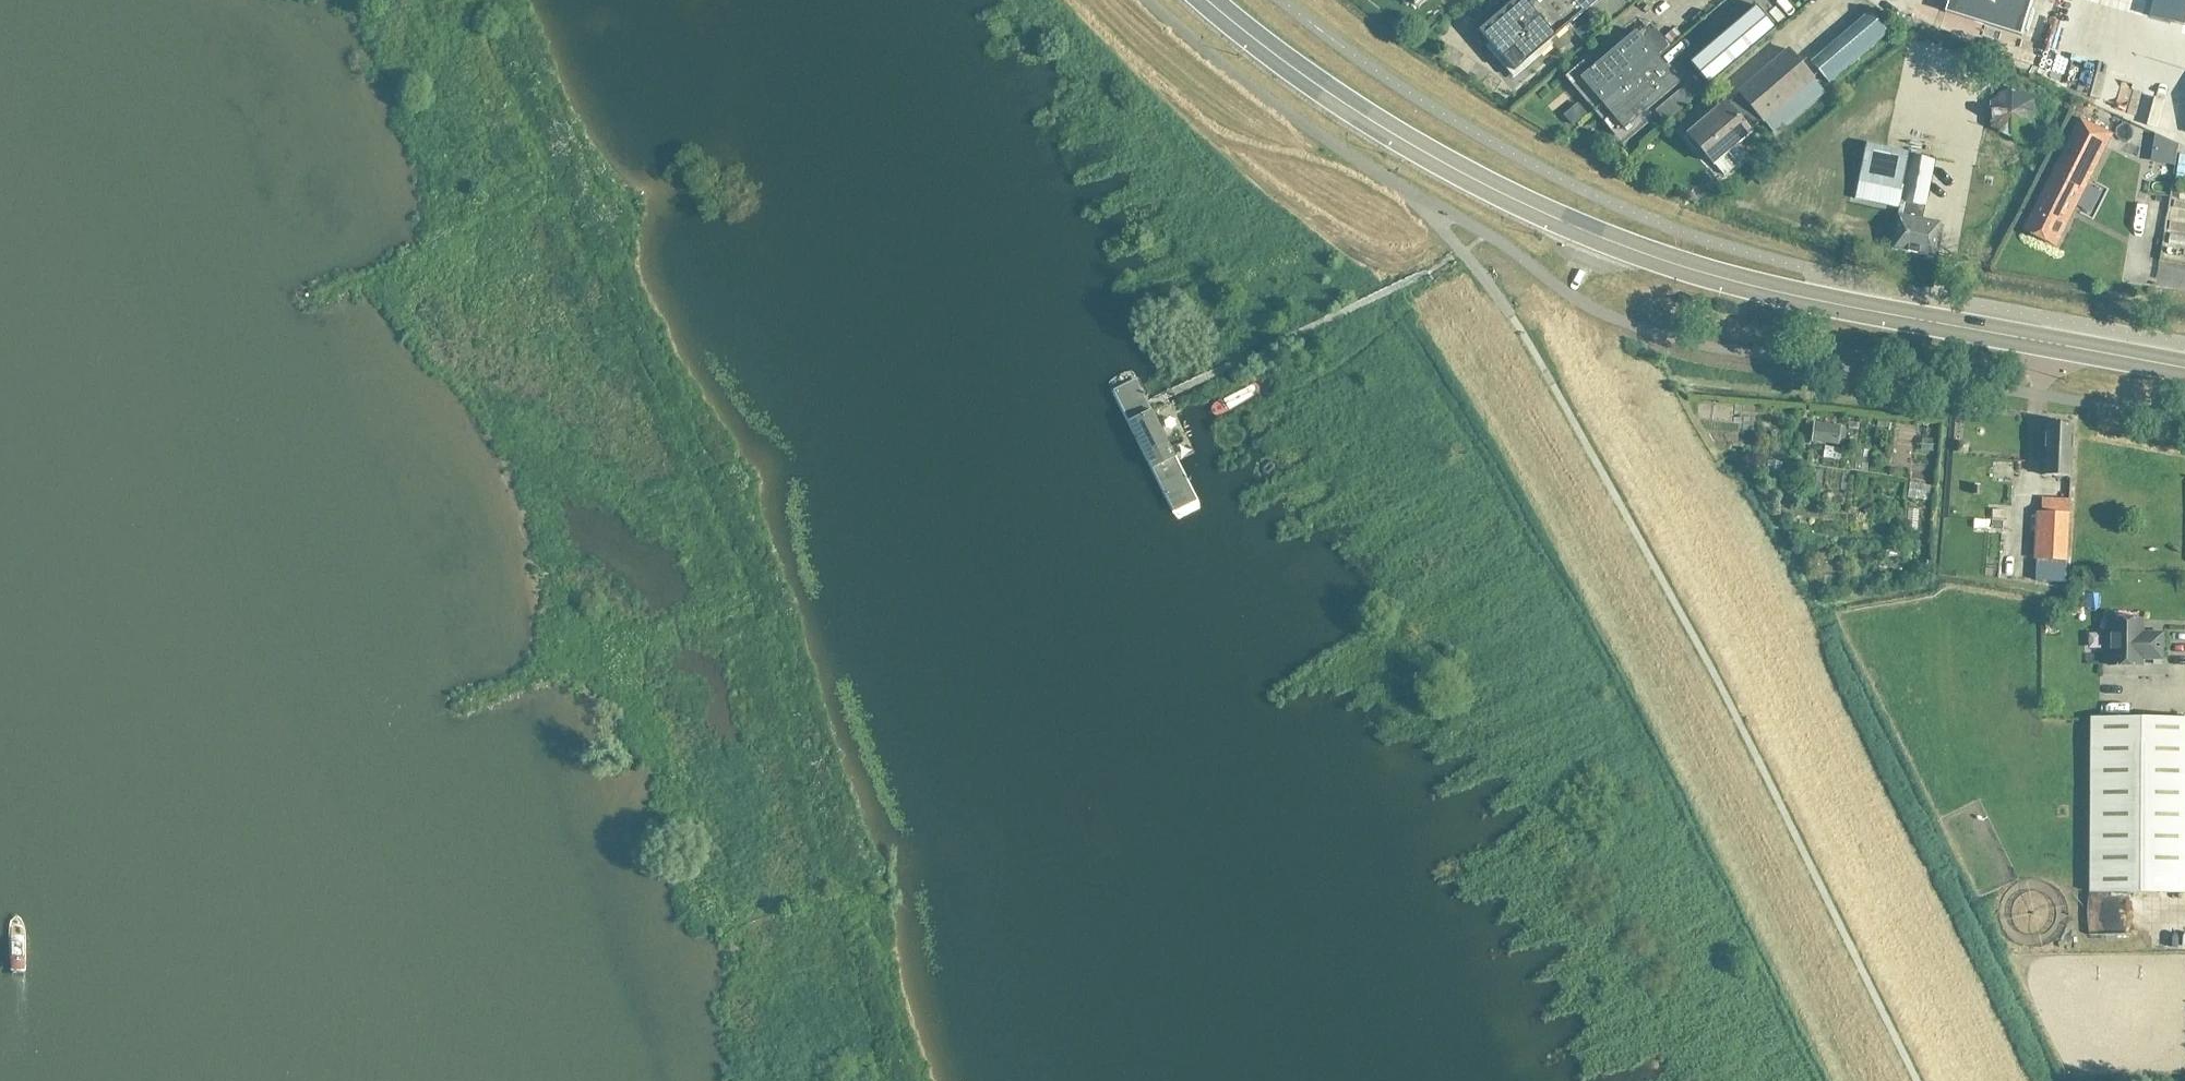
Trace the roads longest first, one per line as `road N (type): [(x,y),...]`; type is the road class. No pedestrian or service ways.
road 1 (secondary): [(2184,364),(1872,309),(1642,252),(1433,155),(1209,0)]

